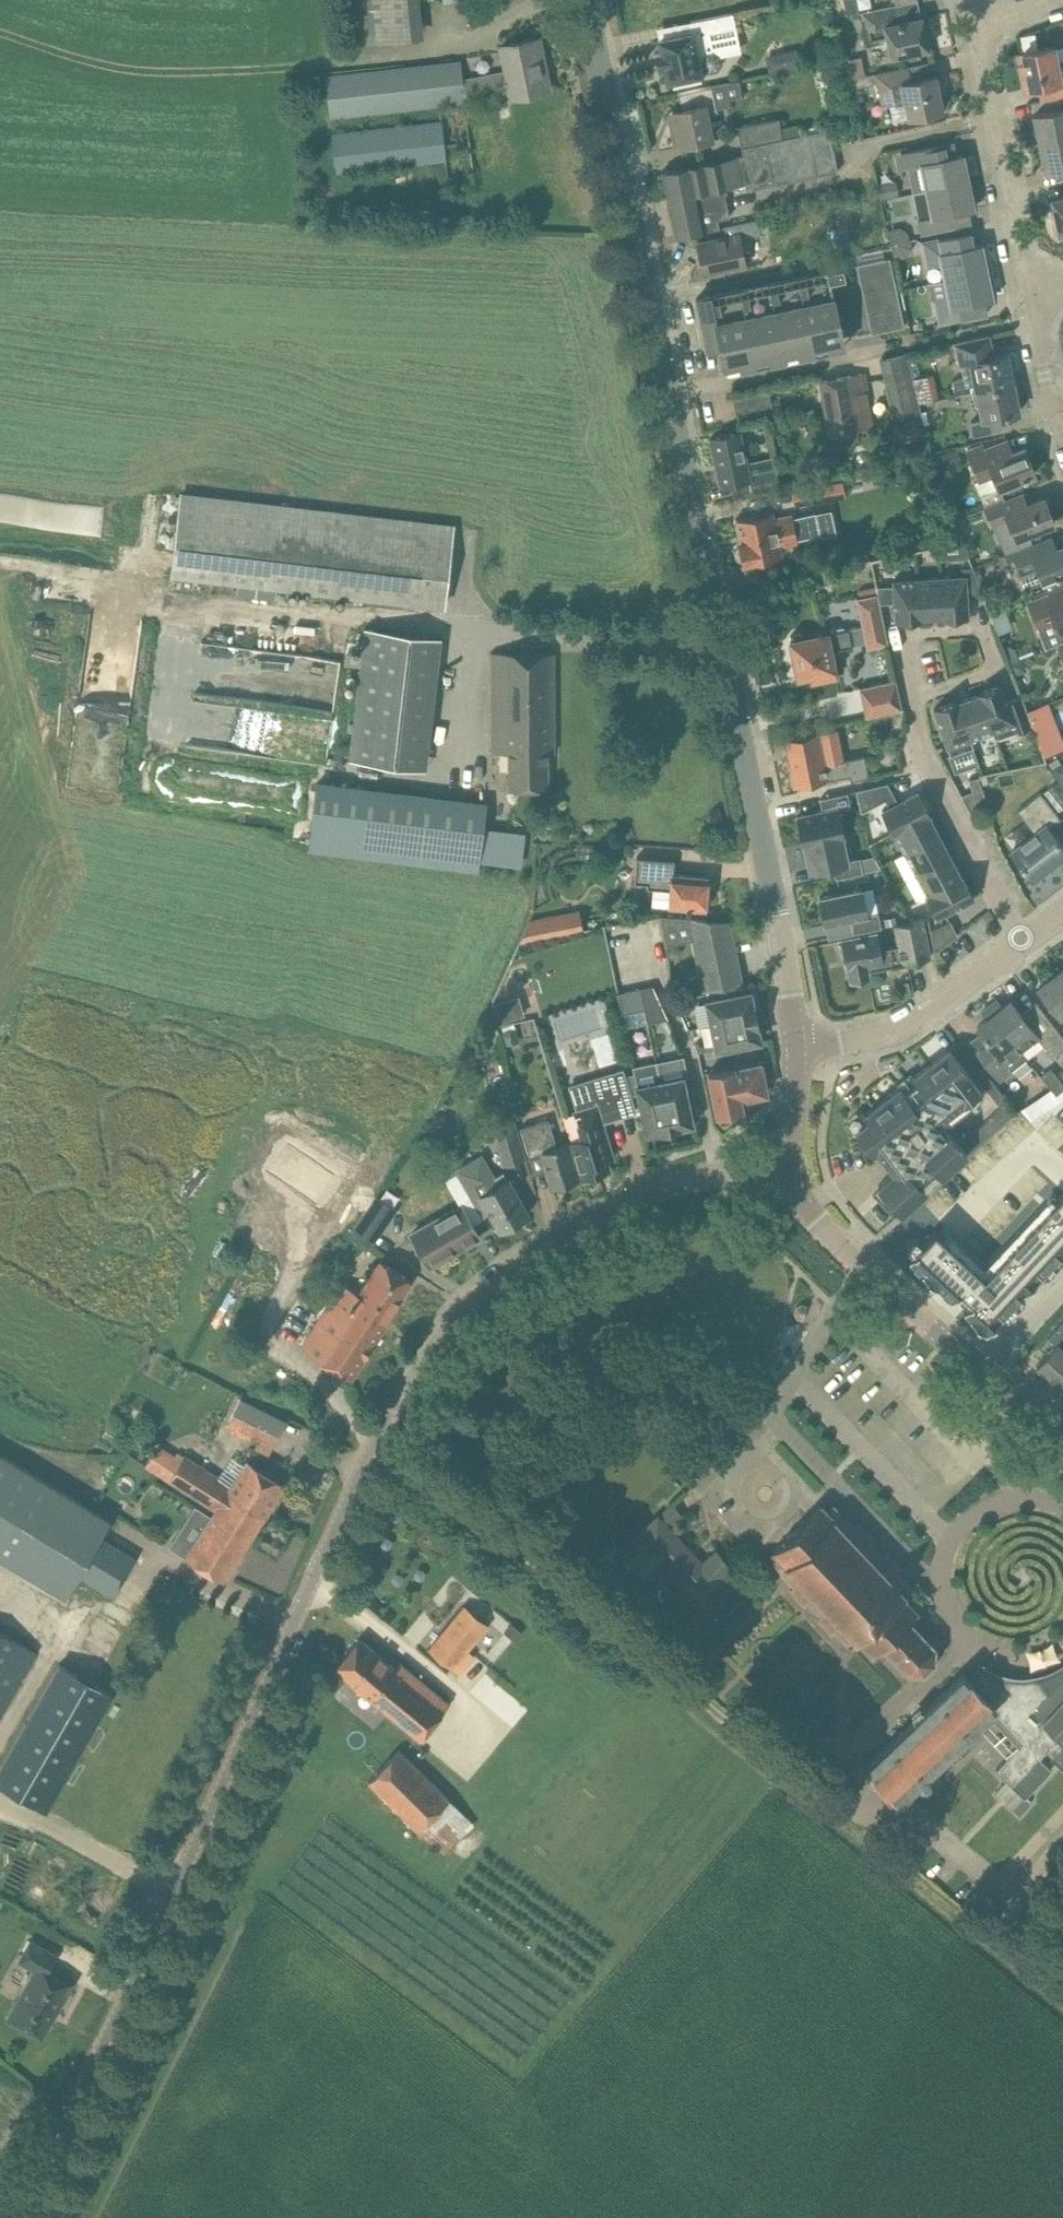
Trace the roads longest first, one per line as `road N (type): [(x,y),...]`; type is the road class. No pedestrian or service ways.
road 1 (unclassified): [(20,2217),(339,1519),(391,1416),(455,1316),(531,1259),(652,1196),(740,1173),(794,1173)]
road 2 (tertiary): [(798,1044),(725,627),(590,0)]
road 3 (track): [(380,1437),(820,1802),(875,1818)]
road 4 (track): [(0,28),(152,69),(326,66)]
road 5 (residential): [(1029,306),(967,32)]
road 6 (tertiary): [(983,1372),(809,1214),(794,1173)]
road 7 (residential): [(1025,942),(923,743),(913,698)]
road 8 (unclassified): [(798,1044),(862,1041),(896,1027),(1025,942)]
road 9 (residential): [(913,698),(899,634),(979,631),(991,654),(982,676)]
road 10 (residential): [(1062,436),(1029,306)]
road 11 (tertiary): [(794,1173),(798,1044)]

